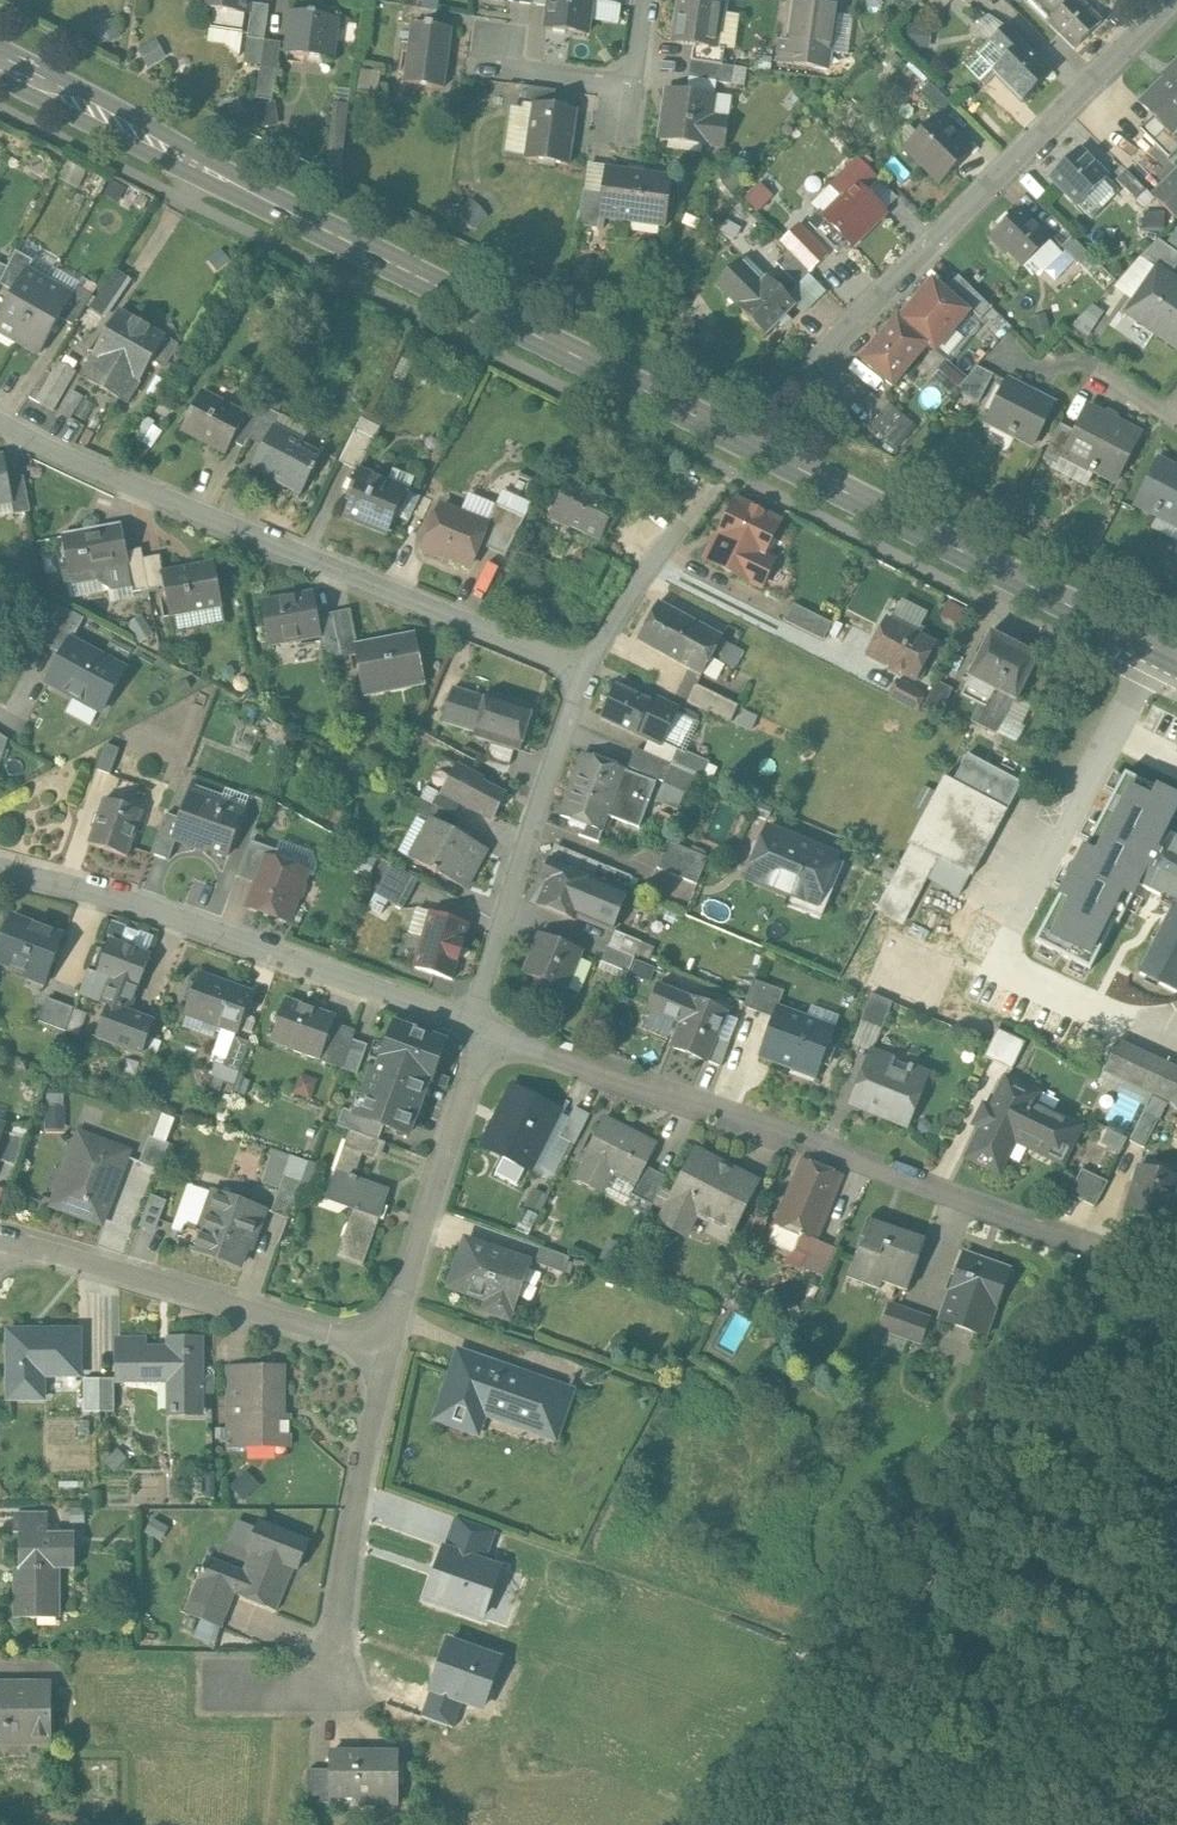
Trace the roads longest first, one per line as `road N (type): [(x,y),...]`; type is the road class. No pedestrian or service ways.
road 1 (primary): [(0,56),(1176,660)]
road 2 (residential): [(471,1023),(584,673),(0,423)]
road 3 (residential): [(1176,1267),(1080,1242),(489,1029)]
road 4 (residential): [(1176,3),(933,242),(829,363)]
road 5 (residential): [(471,1023),(117,896),(0,869)]
road 6 (residential): [(387,1347),(329,1673),(303,1693),(235,1700)]
road 7 (residential): [(387,1347),(0,1243)]
road 8 (residential): [(489,1029),(387,1347)]
road 9 (residential): [(622,135),(643,0)]

